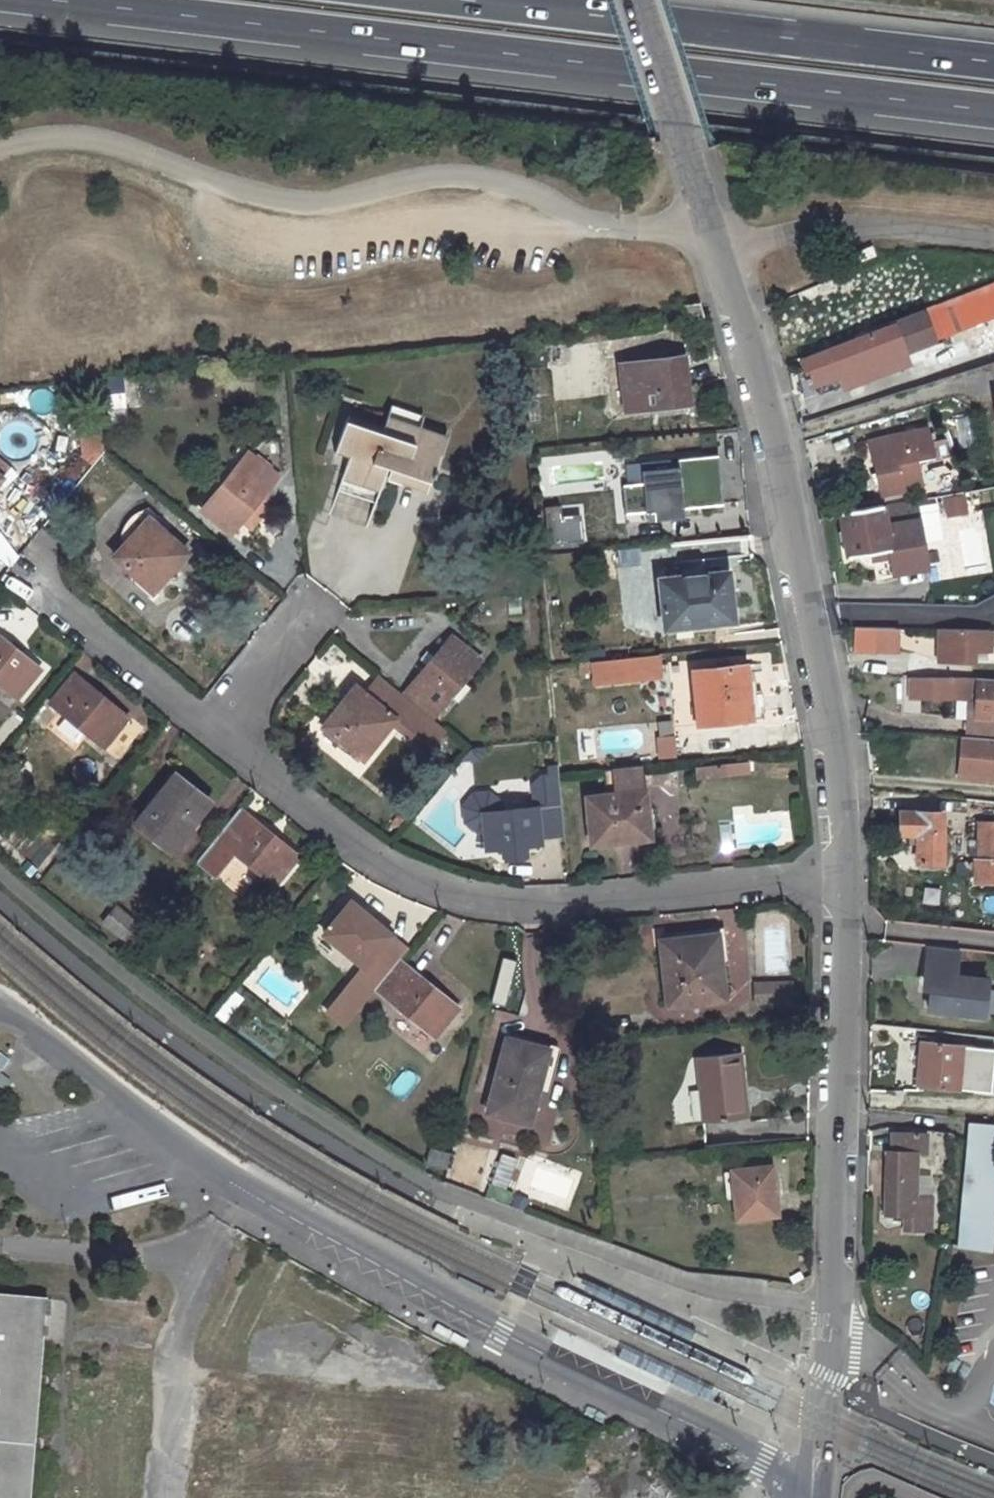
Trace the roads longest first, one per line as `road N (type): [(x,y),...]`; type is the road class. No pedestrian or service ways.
road 1 (residential): [(0,873),(170,1012),(436,1188),(709,1289),(828,1307)]
road 2 (trunk): [(53,0),(993,110)]
road 3 (residential): [(716,236),(583,221),(512,184),(434,174),(327,203),(269,199),(97,139),(32,139),(0,149)]
road 4 (residential): [(223,733),(360,848),(452,892),(568,905),(843,877)]
road 5 (residential): [(843,877),(836,757),(772,417),(716,236)]
road 6 (trunk): [(993,62),(472,0)]
road 7 (residential): [(828,1307),(843,877)]
road 8 (unclassified): [(716,236),(758,242),(849,225),(993,238)]
road 9 (residential): [(16,573),(223,733)]
road 10 (residential): [(716,236),(639,0)]
road 11 (residential): [(812,1497),(828,1307)]
road 12 (residential): [(320,598),(223,733)]

